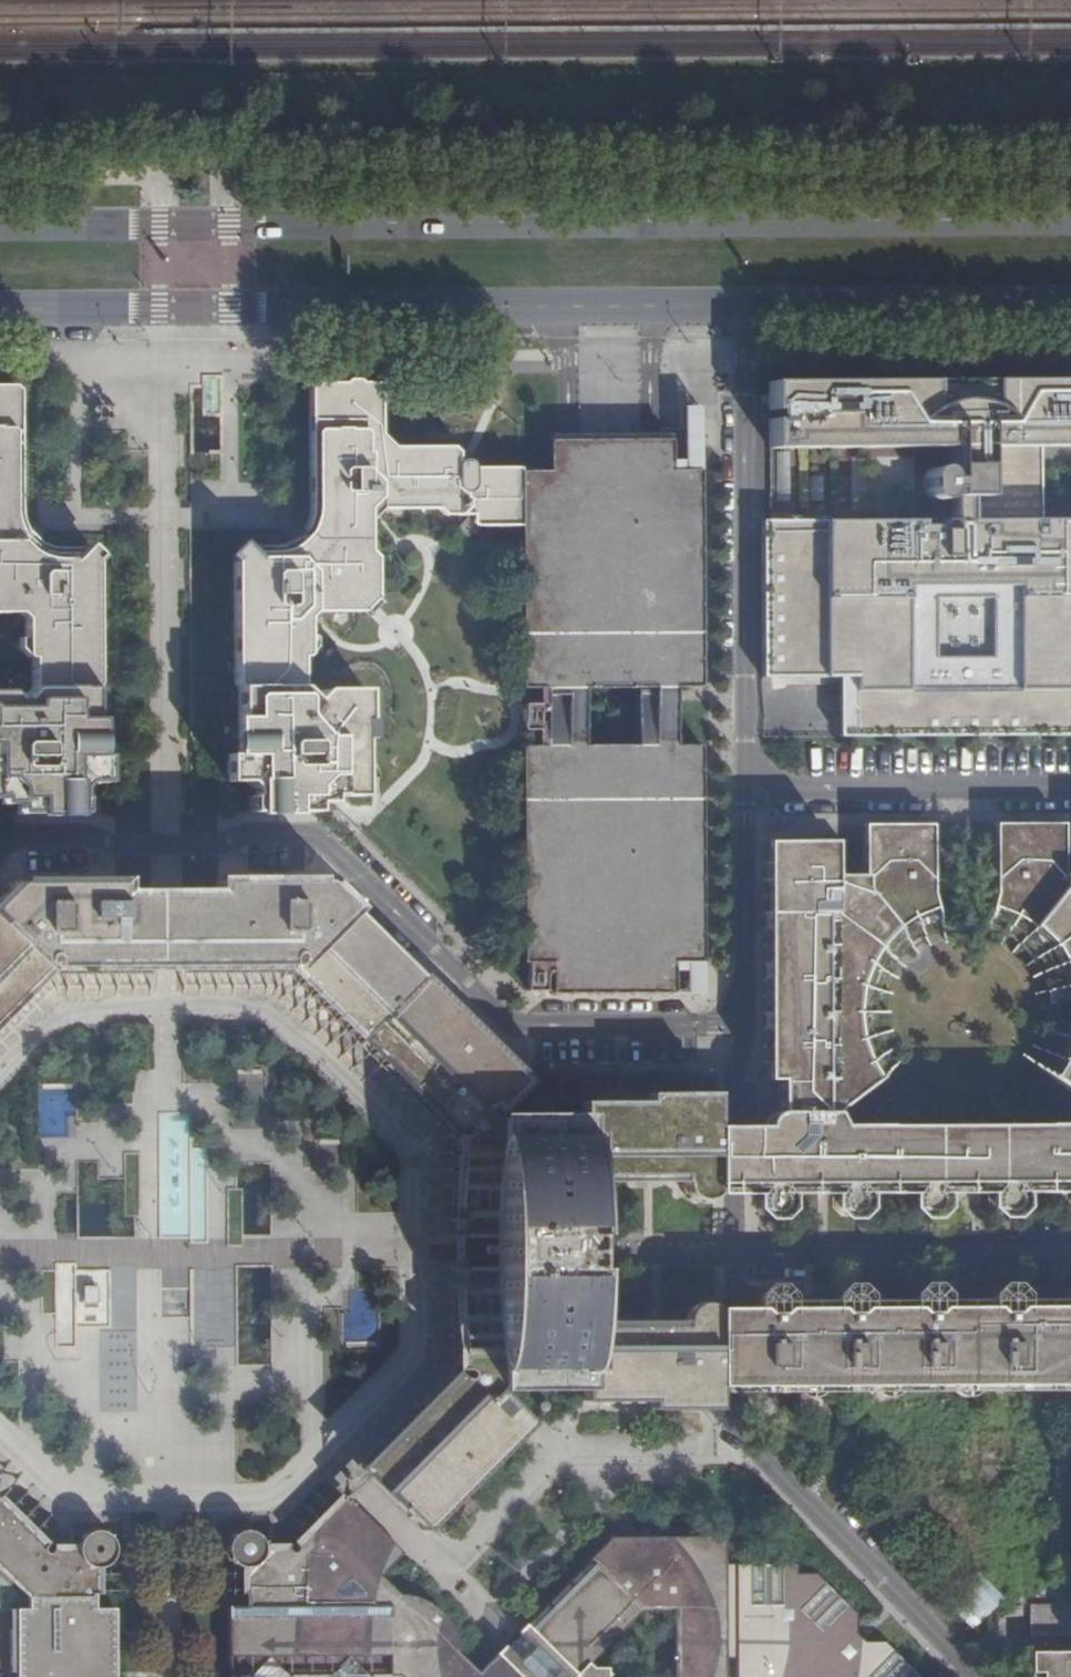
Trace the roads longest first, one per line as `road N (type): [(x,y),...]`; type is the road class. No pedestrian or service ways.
road 1 (secondary): [(1070,219),(0,227)]
road 2 (residential): [(747,1256),(413,1256),(413,1149),(279,1010),(69,1011),(0,1077)]
road 3 (residential): [(0,849),(71,849),(90,867),(231,865),(247,847),(331,850),(535,1044),(745,1047)]
road 4 (secondary): [(0,309),(740,305)]
road 5 (residential): [(746,781),(740,305)]
road 6 (secondary): [(740,305),(1070,302)]
road 7 (residential): [(977,1676),(749,1438)]
road 8 (residential): [(1070,780),(746,781)]
road 9 (residential): [(1070,1254),(747,1256)]
road 10 (residential): [(745,1047),(746,781)]
road 11 (residential): [(747,1256),(745,1047)]
road 12 (residential): [(749,1438),(747,1256)]

